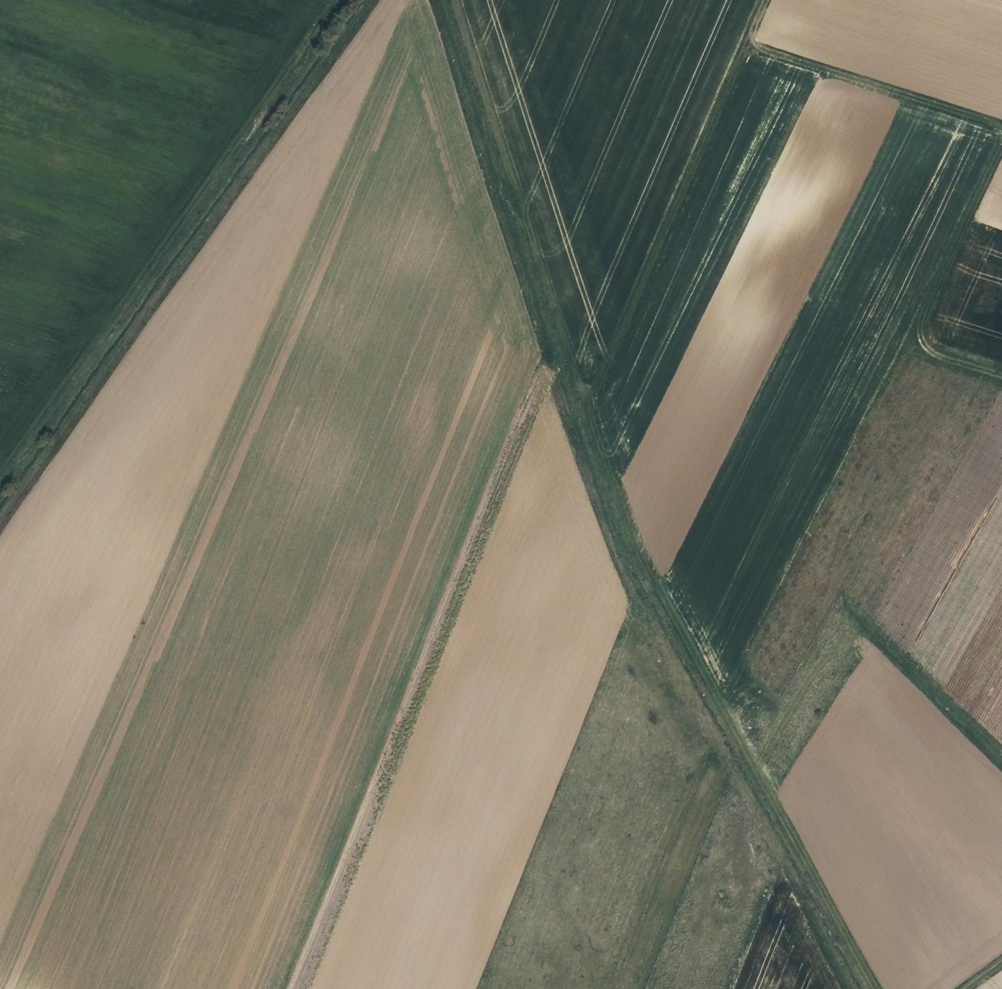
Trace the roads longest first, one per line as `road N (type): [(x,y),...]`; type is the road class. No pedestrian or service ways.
road 1 (track): [(1001,123),(748,45),(768,0)]
road 2 (track): [(1001,375),(913,346),(1001,143)]
road 3 (track): [(851,988),(717,749)]

